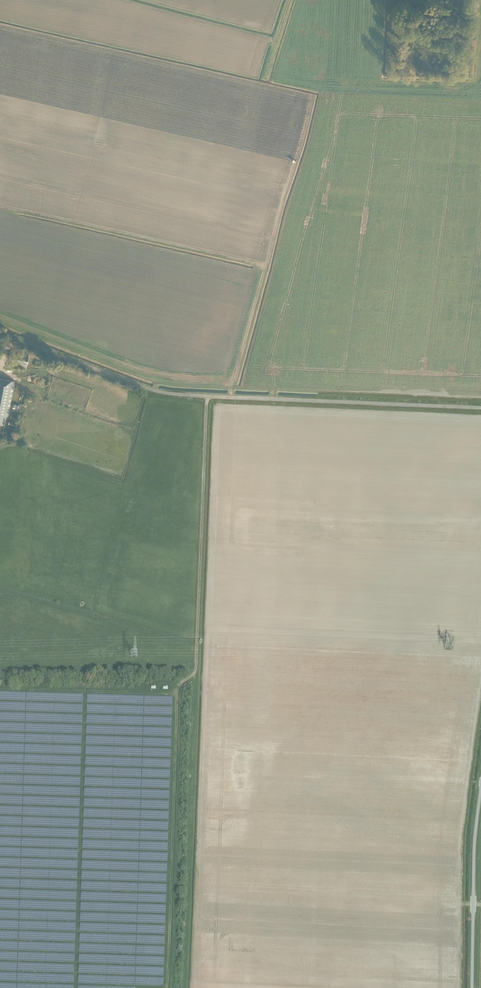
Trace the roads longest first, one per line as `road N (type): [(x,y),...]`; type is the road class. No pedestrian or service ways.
road 1 (unclassified): [(472,987),(480,785)]

